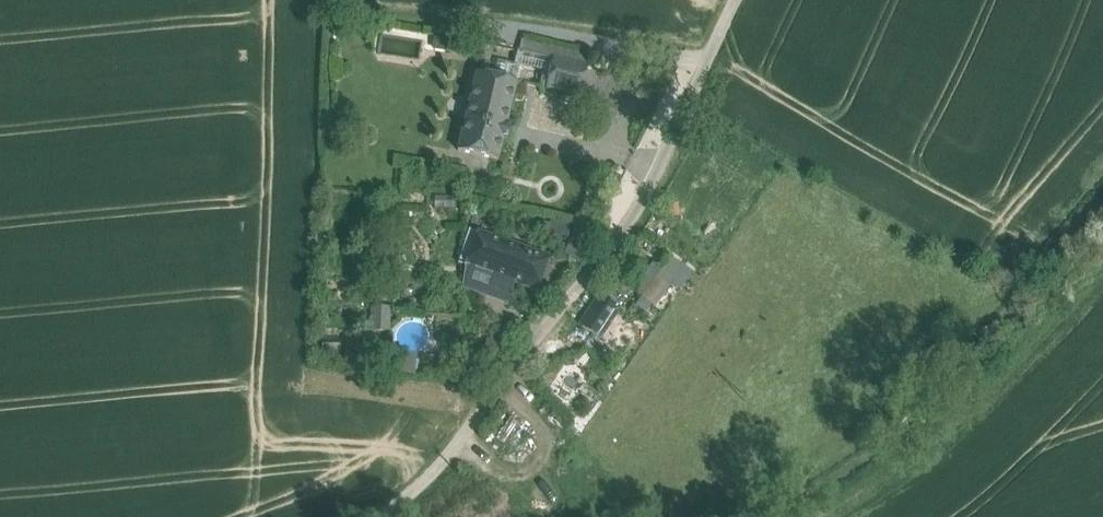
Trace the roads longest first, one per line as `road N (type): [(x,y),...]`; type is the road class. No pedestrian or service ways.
road 1 (unclassified): [(374,516),(419,491),(631,224),(734,0)]

